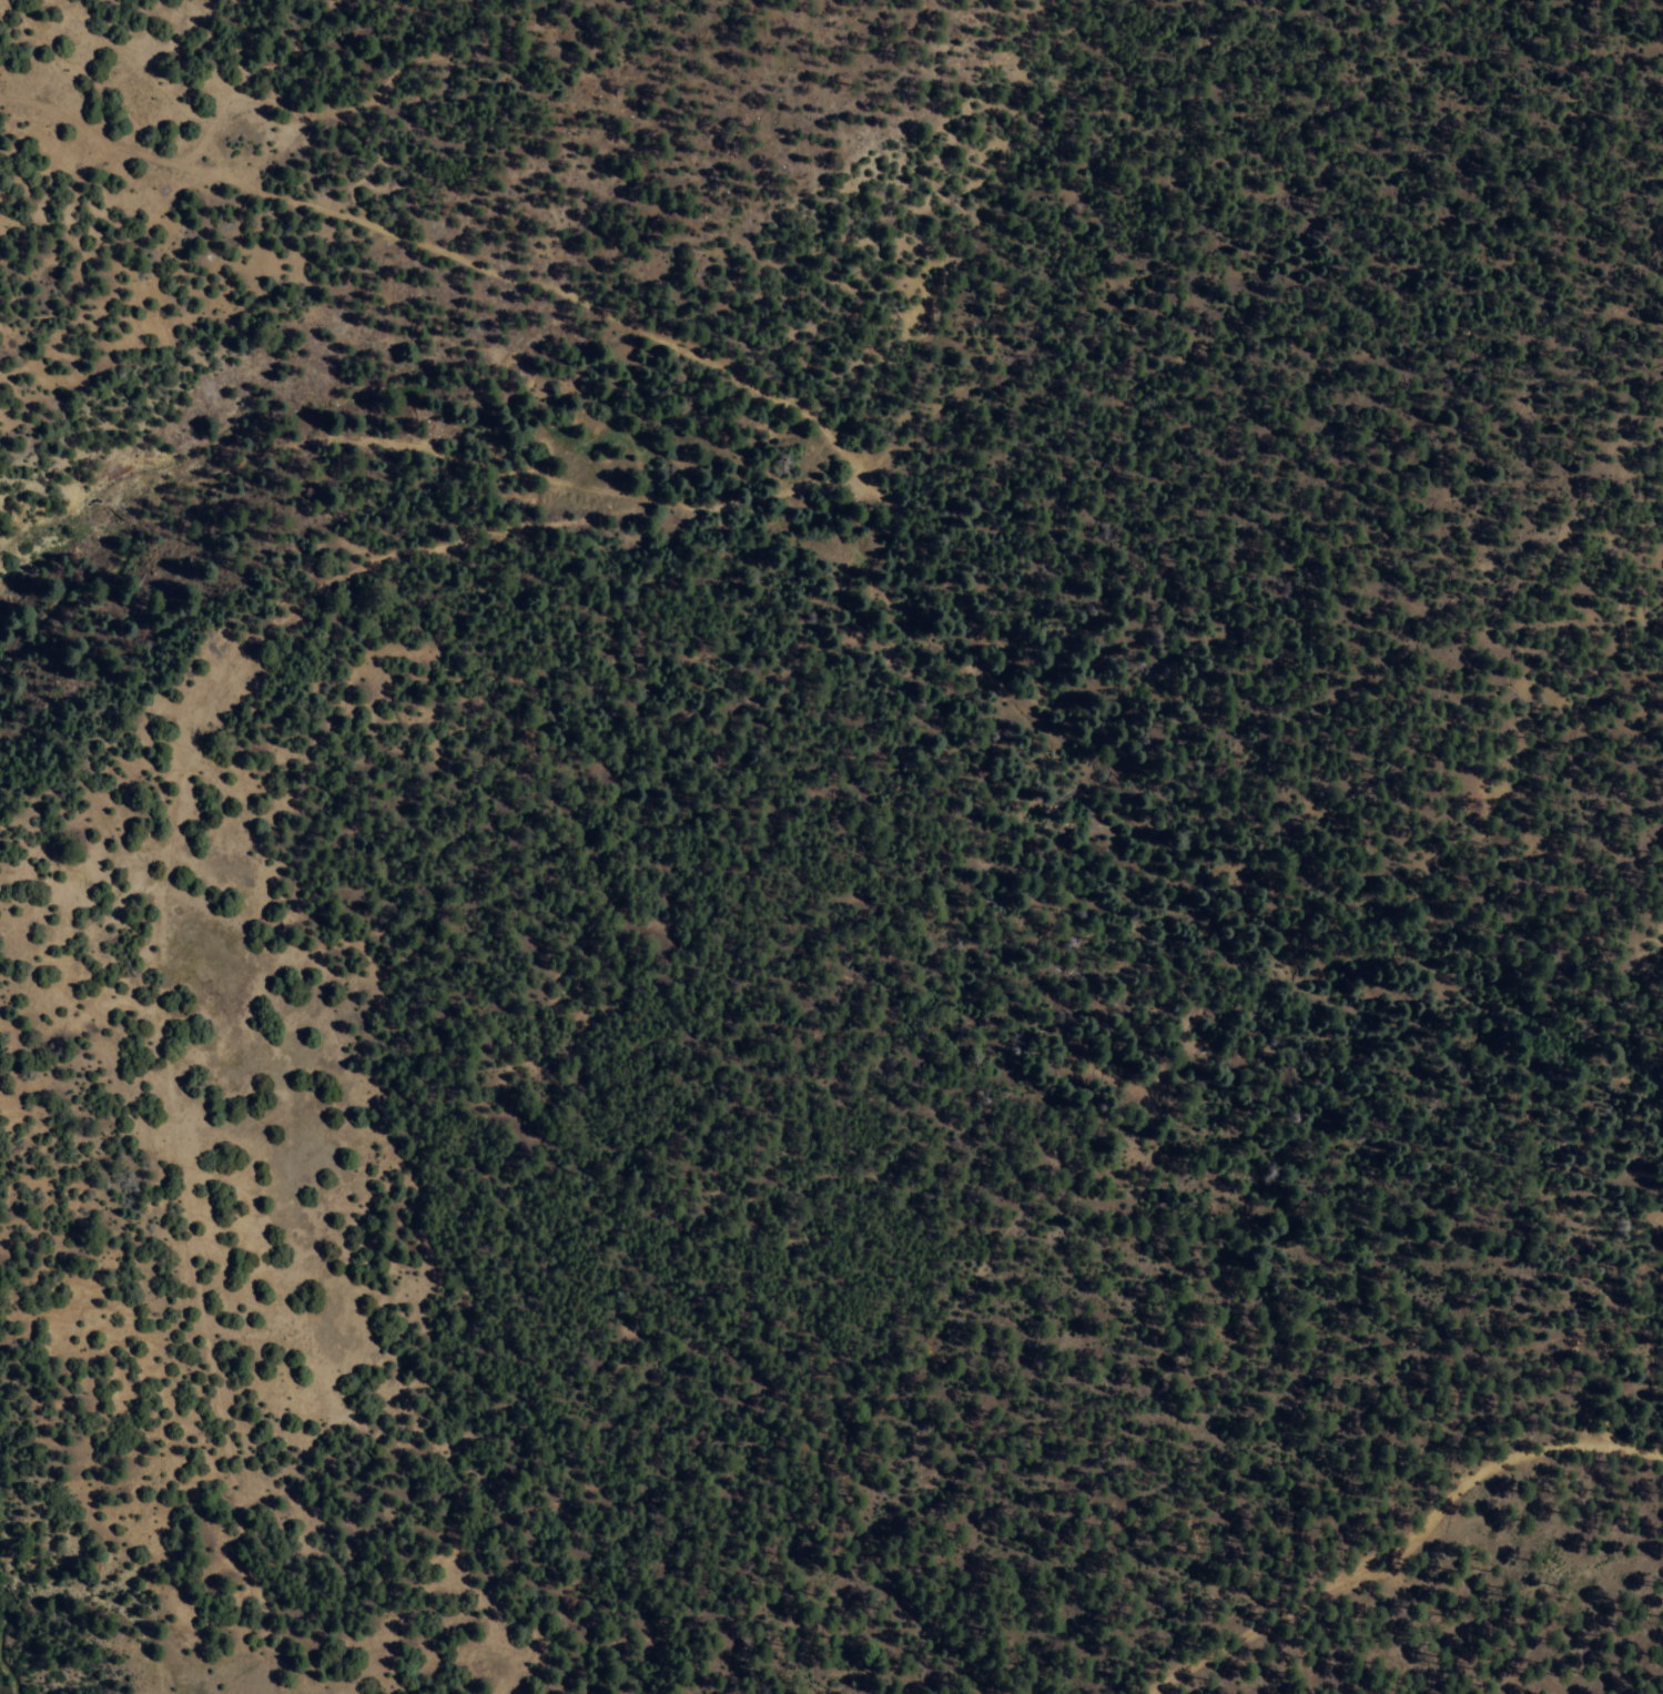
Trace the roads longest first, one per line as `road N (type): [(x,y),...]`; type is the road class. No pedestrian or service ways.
road 1 (residential): [(1153,1693),(1203,1652),(1360,1570),(1451,1497),(1511,1462),(1581,1440),(1662,1458)]

